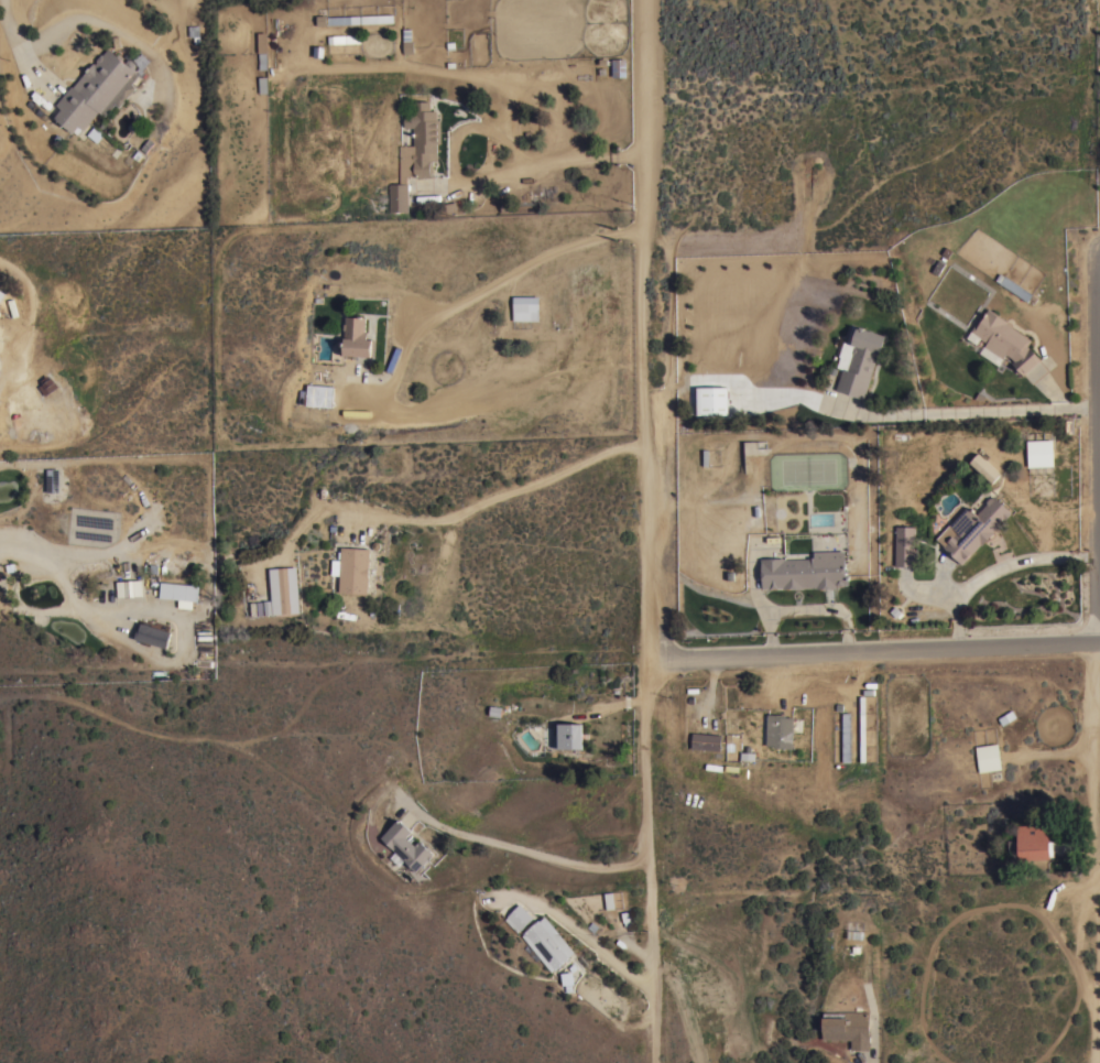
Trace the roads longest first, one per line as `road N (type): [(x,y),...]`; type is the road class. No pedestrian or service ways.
road 1 (residential): [(660,1062),(644,755),(651,0)]
road 2 (residential): [(651,657),(1099,643)]
road 3 (residential): [(1098,643),(1098,1062)]
road 4 (residential): [(1098,643),(1099,273)]

